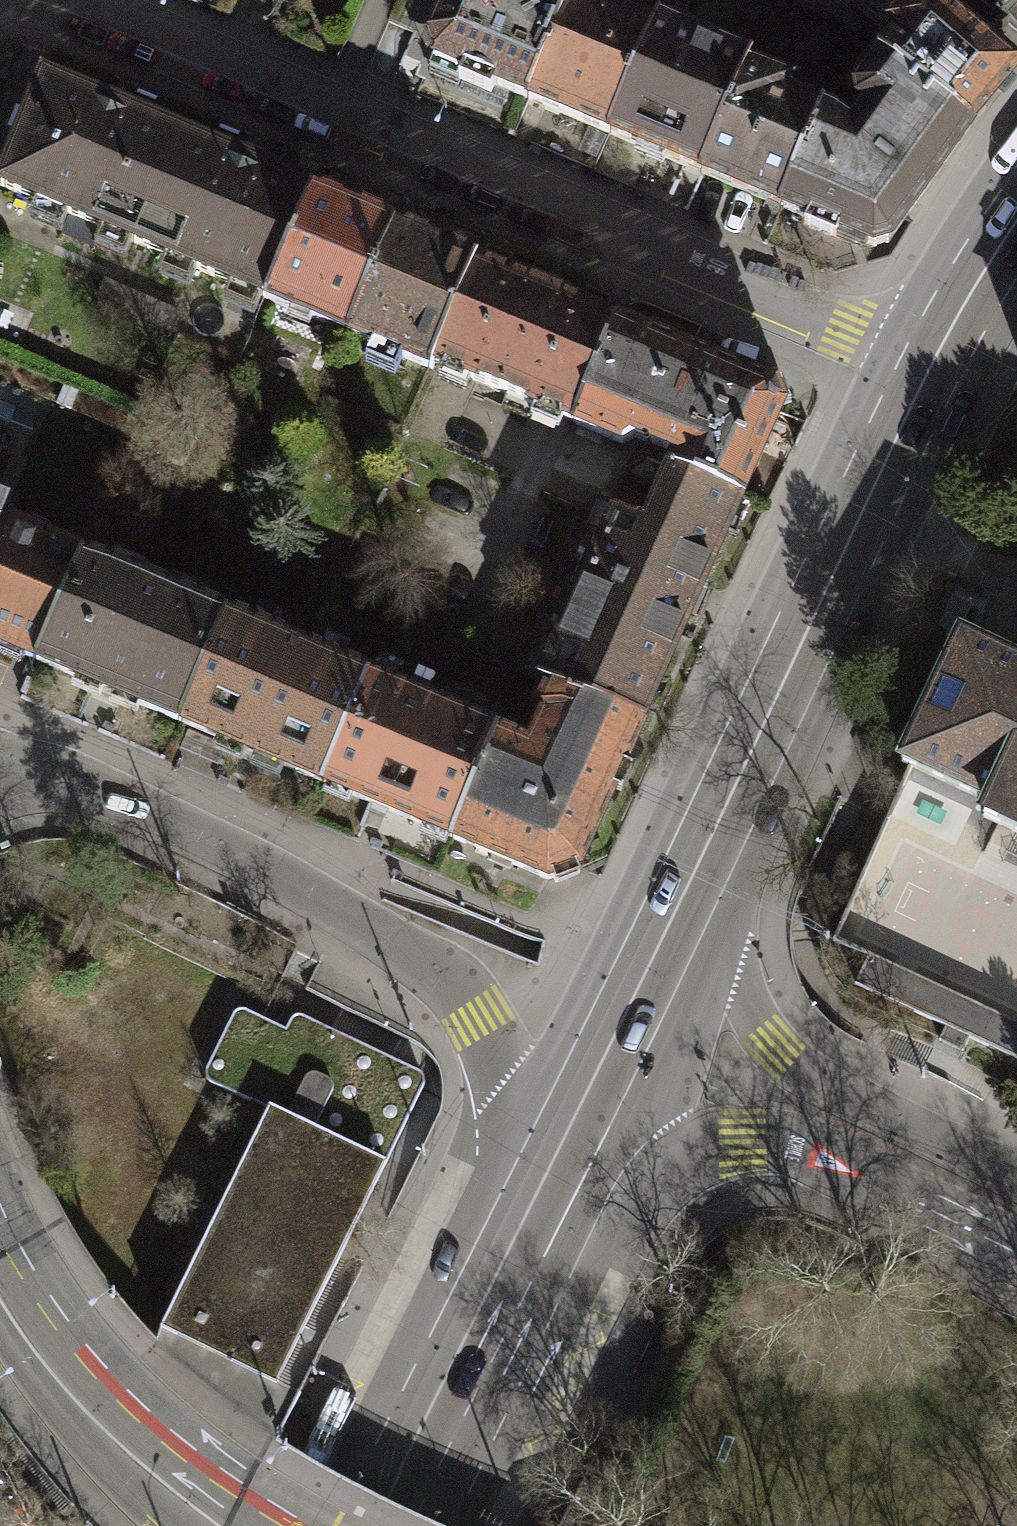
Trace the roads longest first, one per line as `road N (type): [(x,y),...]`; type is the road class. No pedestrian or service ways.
road 1 (primary): [(902,357),(513,1167)]
road 2 (residential): [(902,357),(594,208),(95,0)]
road 3 (primary): [(715,906),(963,371),(1016,277)]
road 4 (tertiary): [(479,1386),(540,1364),(615,1219),(657,1173),(718,1145),(786,1143),(1016,1248)]
road 5 (tertiary): [(57,776),(289,881),(457,987),(482,1020),(500,1075),(513,1167)]
road 6 (primary): [(479,1386),(715,906)]
road 7 (tertiary): [(1016,1178),(797,1070),(752,1012),(715,906)]
road 8 (tertiary): [(273,1525),(152,1429),(20,1253),(0,1205)]
road 9 (primary): [(513,1167),(334,1525)]
road 10 (tertiary): [(0,1346),(58,1422),(159,1525)]
road 11 (primary): [(1016,166),(902,357)]
road 12 (primary): [(409,1525),(479,1386)]

